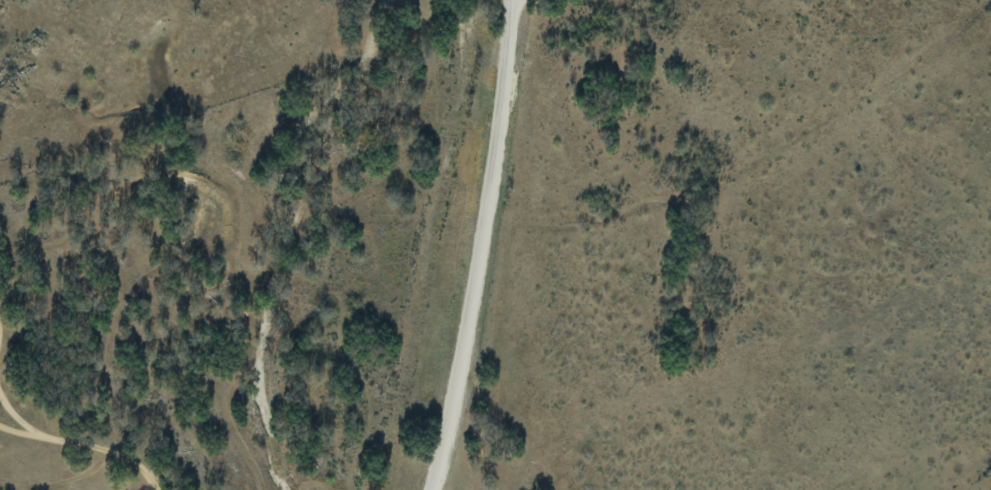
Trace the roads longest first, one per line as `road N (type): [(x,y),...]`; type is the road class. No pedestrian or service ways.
road 1 (residential): [(430,489),(474,276),(508,0)]

